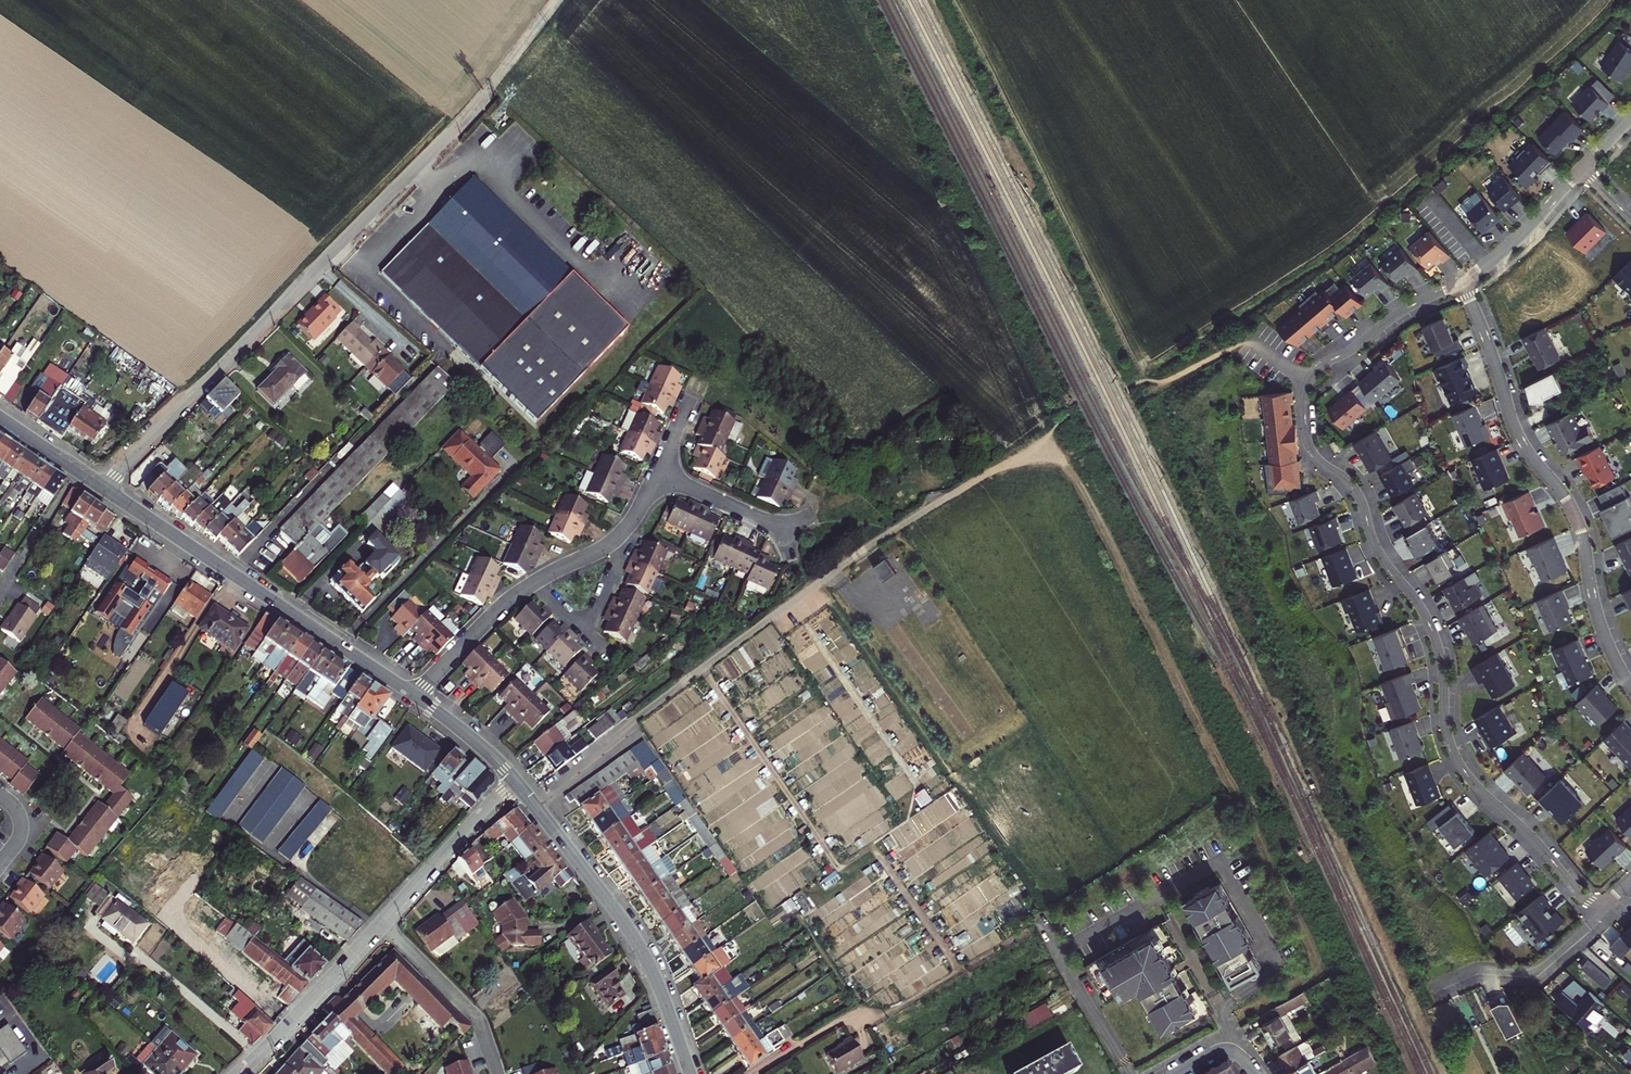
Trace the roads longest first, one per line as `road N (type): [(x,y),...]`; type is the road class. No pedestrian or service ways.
road 1 (residential): [(1630,879),(1607,899),(1586,898),(1467,773),(1447,731),(1441,658),(1425,612),(1377,548),(1355,488),(1309,445),(1305,392),(1314,371),(1403,310),(1463,283)]
road 2 (unclassified): [(101,486),(450,138)]
road 3 (residential): [(1630,686),(1598,617),(1577,519),(1518,434),(1463,283)]
road 4 (tertiary): [(414,696),(101,486)]
road 5 (tertiary): [(690,1073),(634,938),(514,781)]
road 6 (residential): [(414,696),(508,601),(613,541),(657,473)]
road 7 (residential): [(238,1073),(378,927)]
road 8 (residential): [(378,927),(514,781)]
road 9 (residential): [(378,927),(480,1023),(498,1073)]
road 10 (track): [(450,138),(557,0)]
road 11 (residential): [(1463,283),(1529,228),(1581,168)]
road 12 (residential): [(657,473),(785,530)]
road 13 (tertiary): [(514,781),(414,696)]
road 14 (tertiary): [(101,486),(0,417)]

